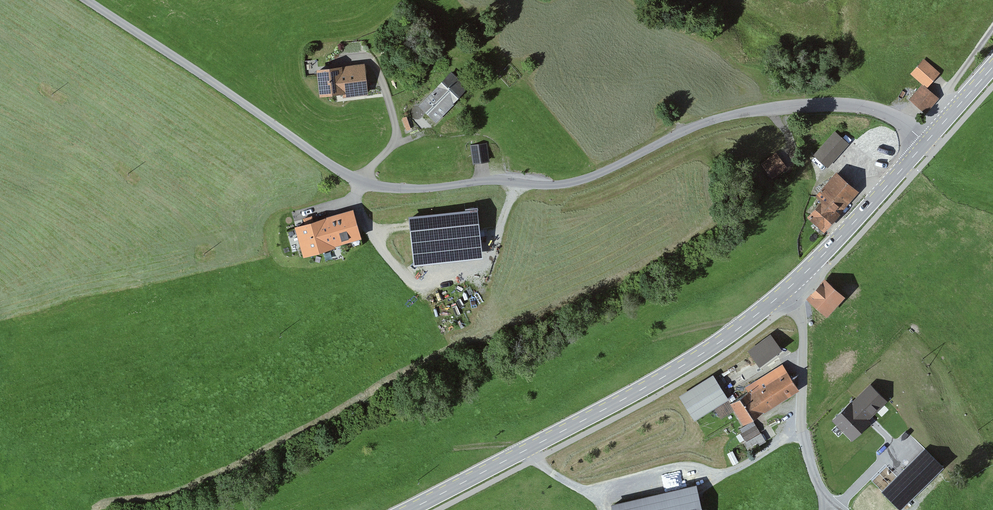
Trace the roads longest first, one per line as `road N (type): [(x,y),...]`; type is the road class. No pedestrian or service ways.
road 1 (unclassified): [(89,0),(366,185),(570,184),(690,128),(807,105),(874,109),(926,142)]
road 2 (secondary): [(785,292),(687,365),(411,509)]
road 3 (track): [(531,447),(559,477),(593,493),(690,469),(721,475),(801,430)]
road 4 (unclassified): [(785,292),(804,319),(801,430),(825,501),(839,509)]
road 5 (secondary): [(926,142),(785,292)]
road 6 (track): [(808,457),(859,446),(882,426),(911,453)]

